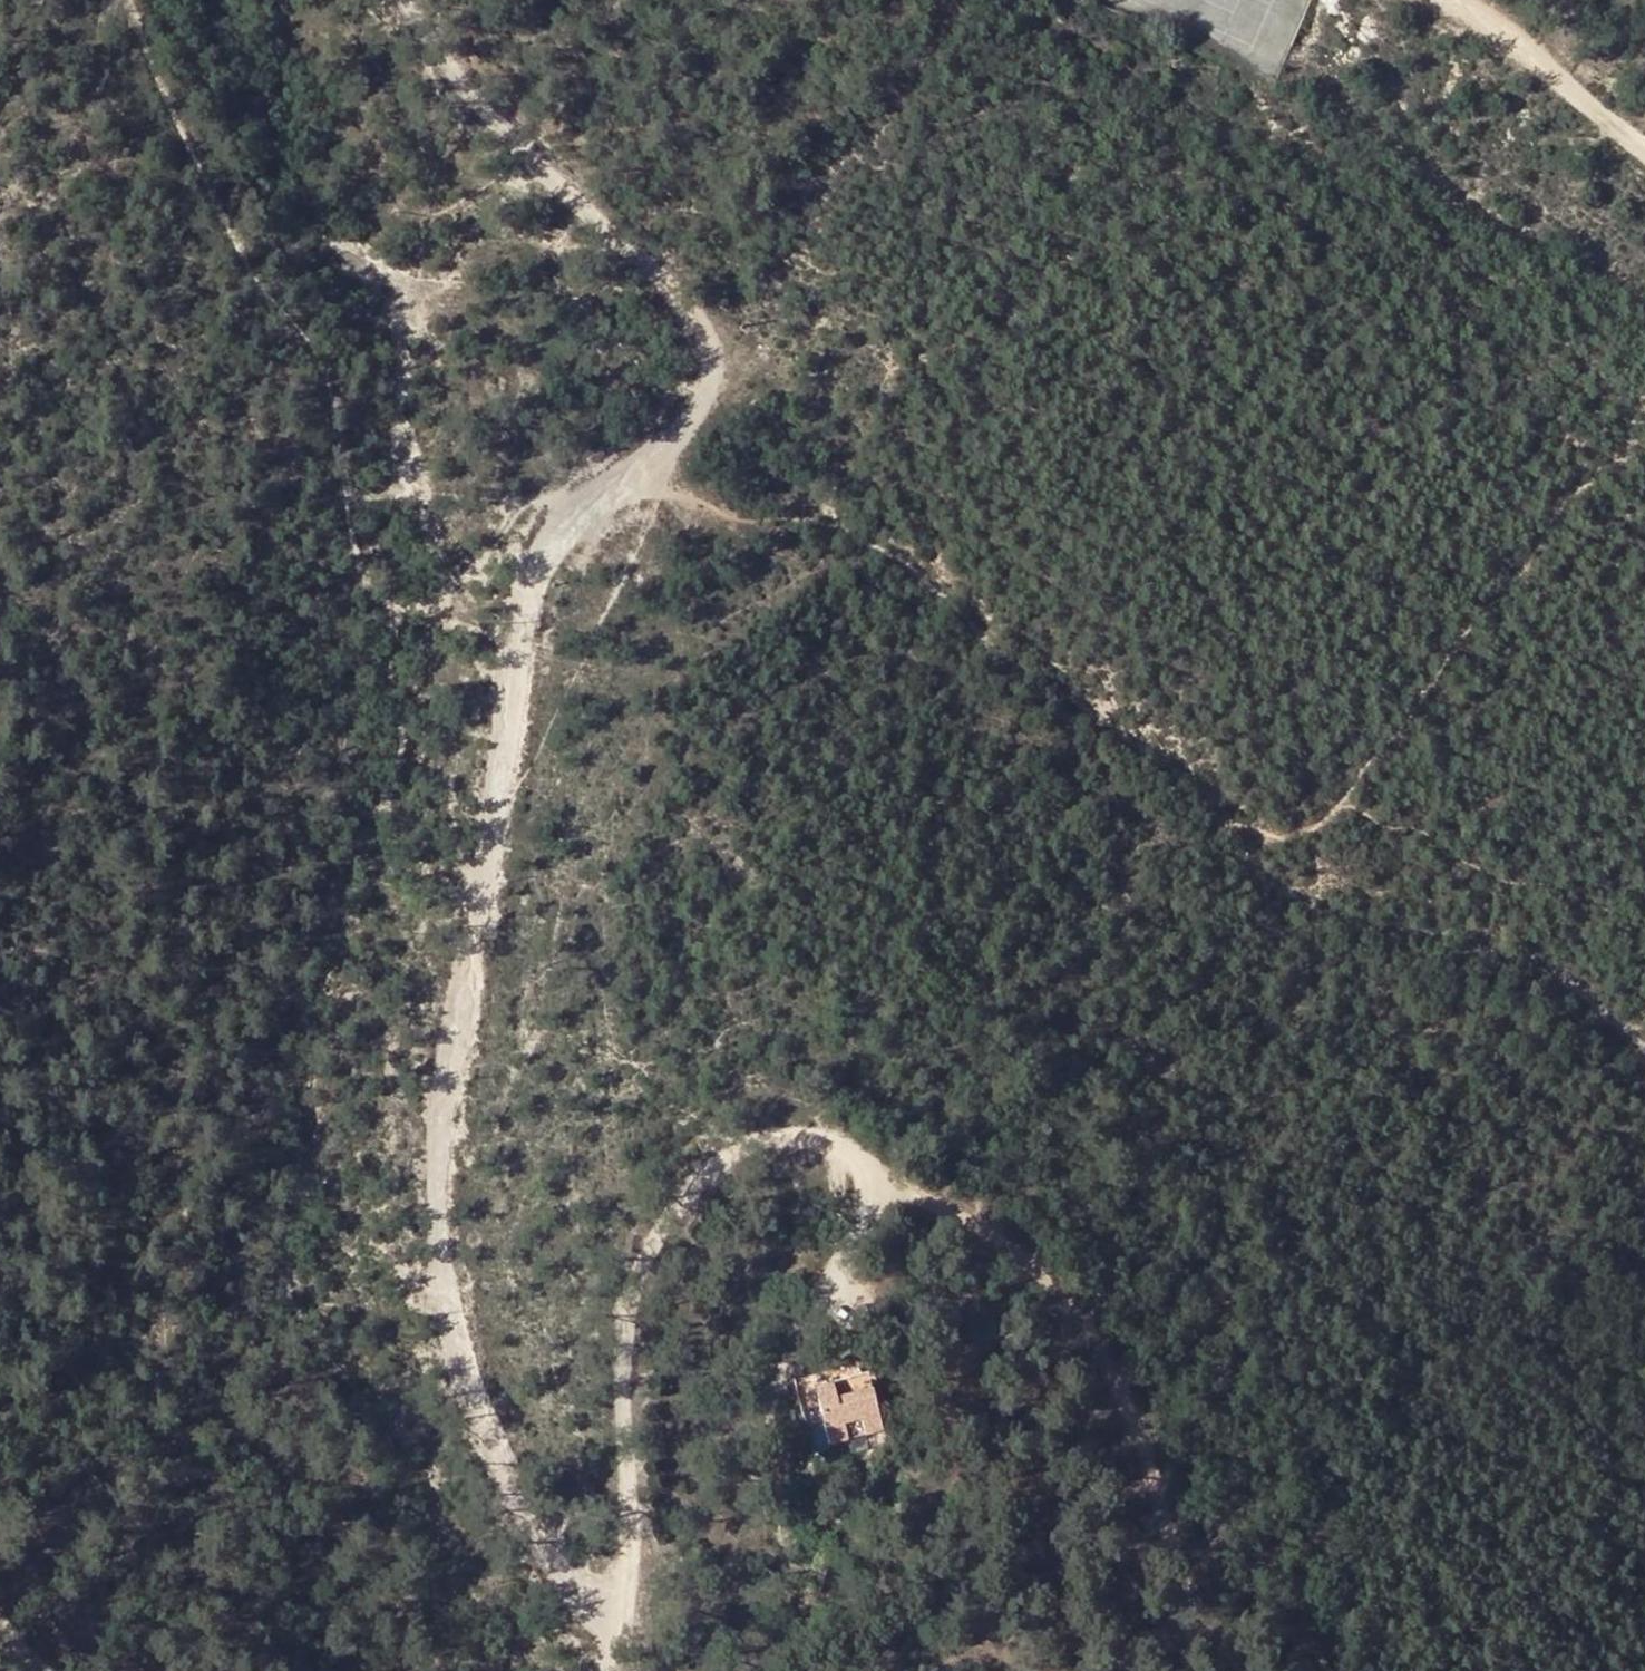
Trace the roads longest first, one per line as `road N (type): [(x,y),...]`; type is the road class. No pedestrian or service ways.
road 1 (unclassified): [(611,1589),(579,1584),(525,1516),(472,1372),(441,1211),(462,996),(535,598),(559,528),(680,436),(703,388),(708,332),(650,260),(476,109),(415,0)]
road 2 (track): [(1194,1670),(1154,1416),(1080,1292),(985,1226),(878,1171)]
road 3 (unclassified): [(878,1171),(807,1144),(761,1146),(706,1168),(659,1225),(629,1364),(635,1544),(611,1589)]
road 4 (unclassified): [(1444,0),(1644,150)]

